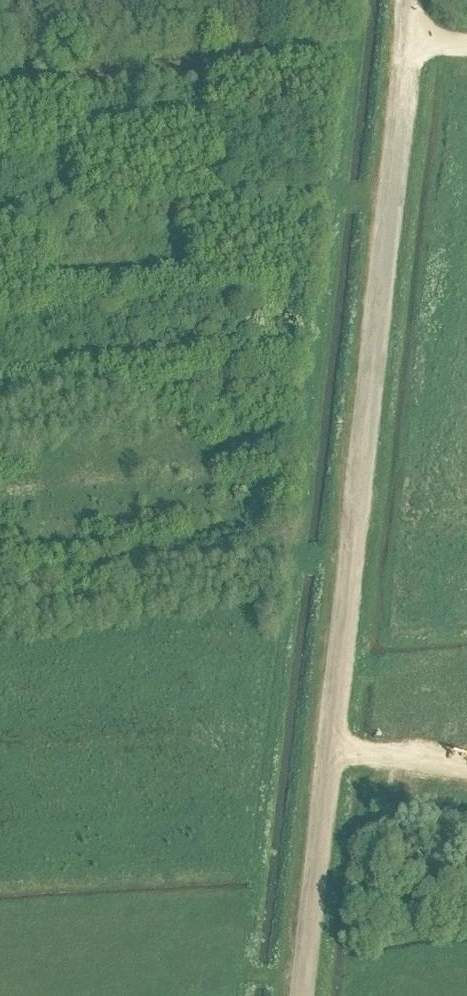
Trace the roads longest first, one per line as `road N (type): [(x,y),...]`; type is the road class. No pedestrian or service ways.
road 1 (track): [(302,995),(411,0)]
road 2 (track): [(334,752),(466,768)]

